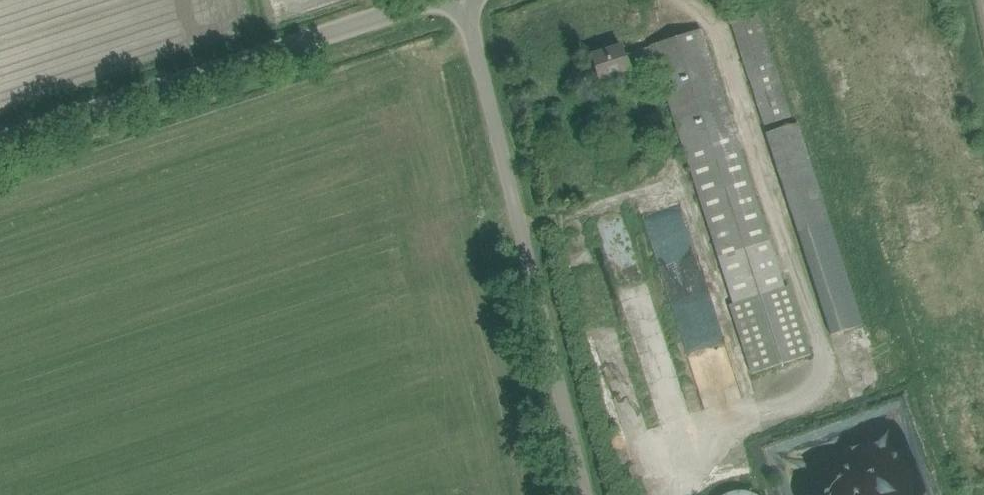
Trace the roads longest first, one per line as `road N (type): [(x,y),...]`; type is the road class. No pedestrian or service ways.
road 1 (unclassified): [(584,494),(466,0)]
road 2 (unclassified): [(0,144),(437,0)]

